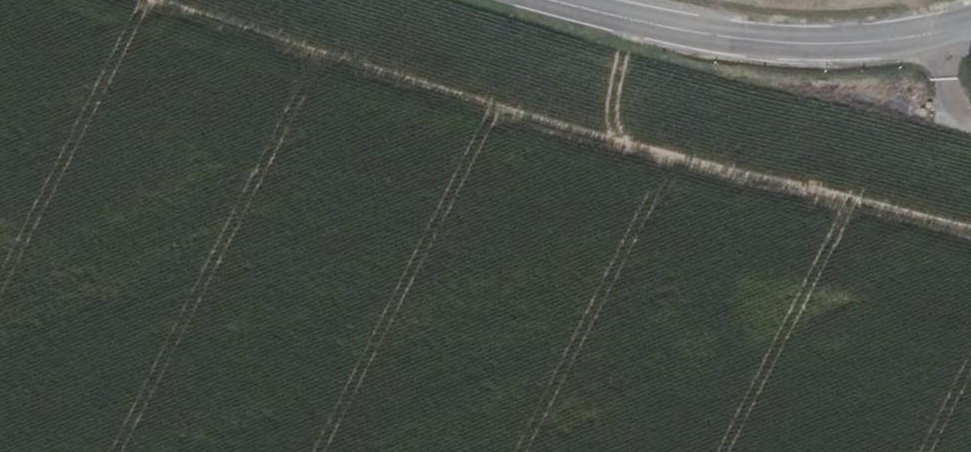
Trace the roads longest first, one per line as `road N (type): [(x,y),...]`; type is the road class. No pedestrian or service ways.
road 1 (tertiary): [(545,0),(745,40),(814,44),(970,24)]

